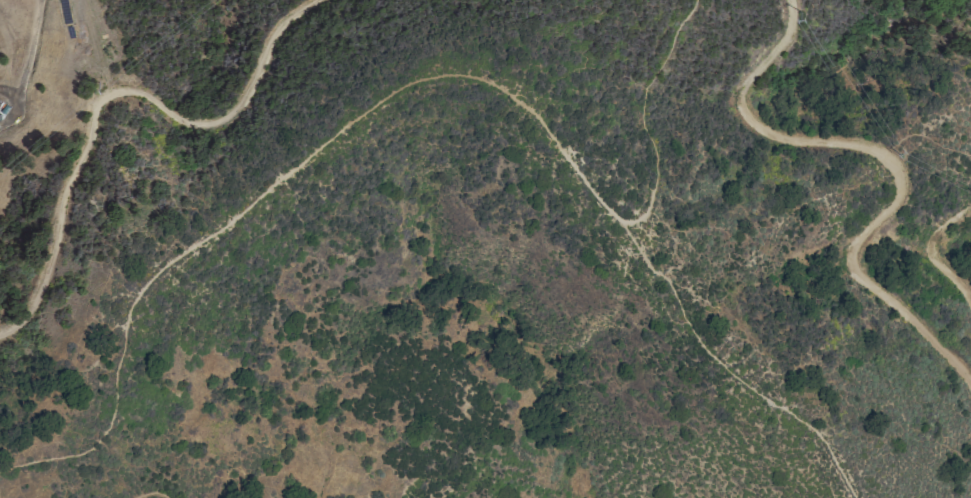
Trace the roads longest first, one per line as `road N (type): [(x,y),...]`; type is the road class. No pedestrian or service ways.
road 1 (track): [(791,0),(790,34),(743,92),(747,113),(773,137),(867,148),(895,167),(901,192),(858,246),(853,265),(970,382)]
road 2 (track): [(0,337),(34,308),(101,98),(120,87),(182,120),(220,124),(247,95),(279,26),(319,0)]
road 3 (track): [(0,118),(20,93),(39,0)]
road 4 (track): [(970,305),(930,251),(941,227),(968,208)]

